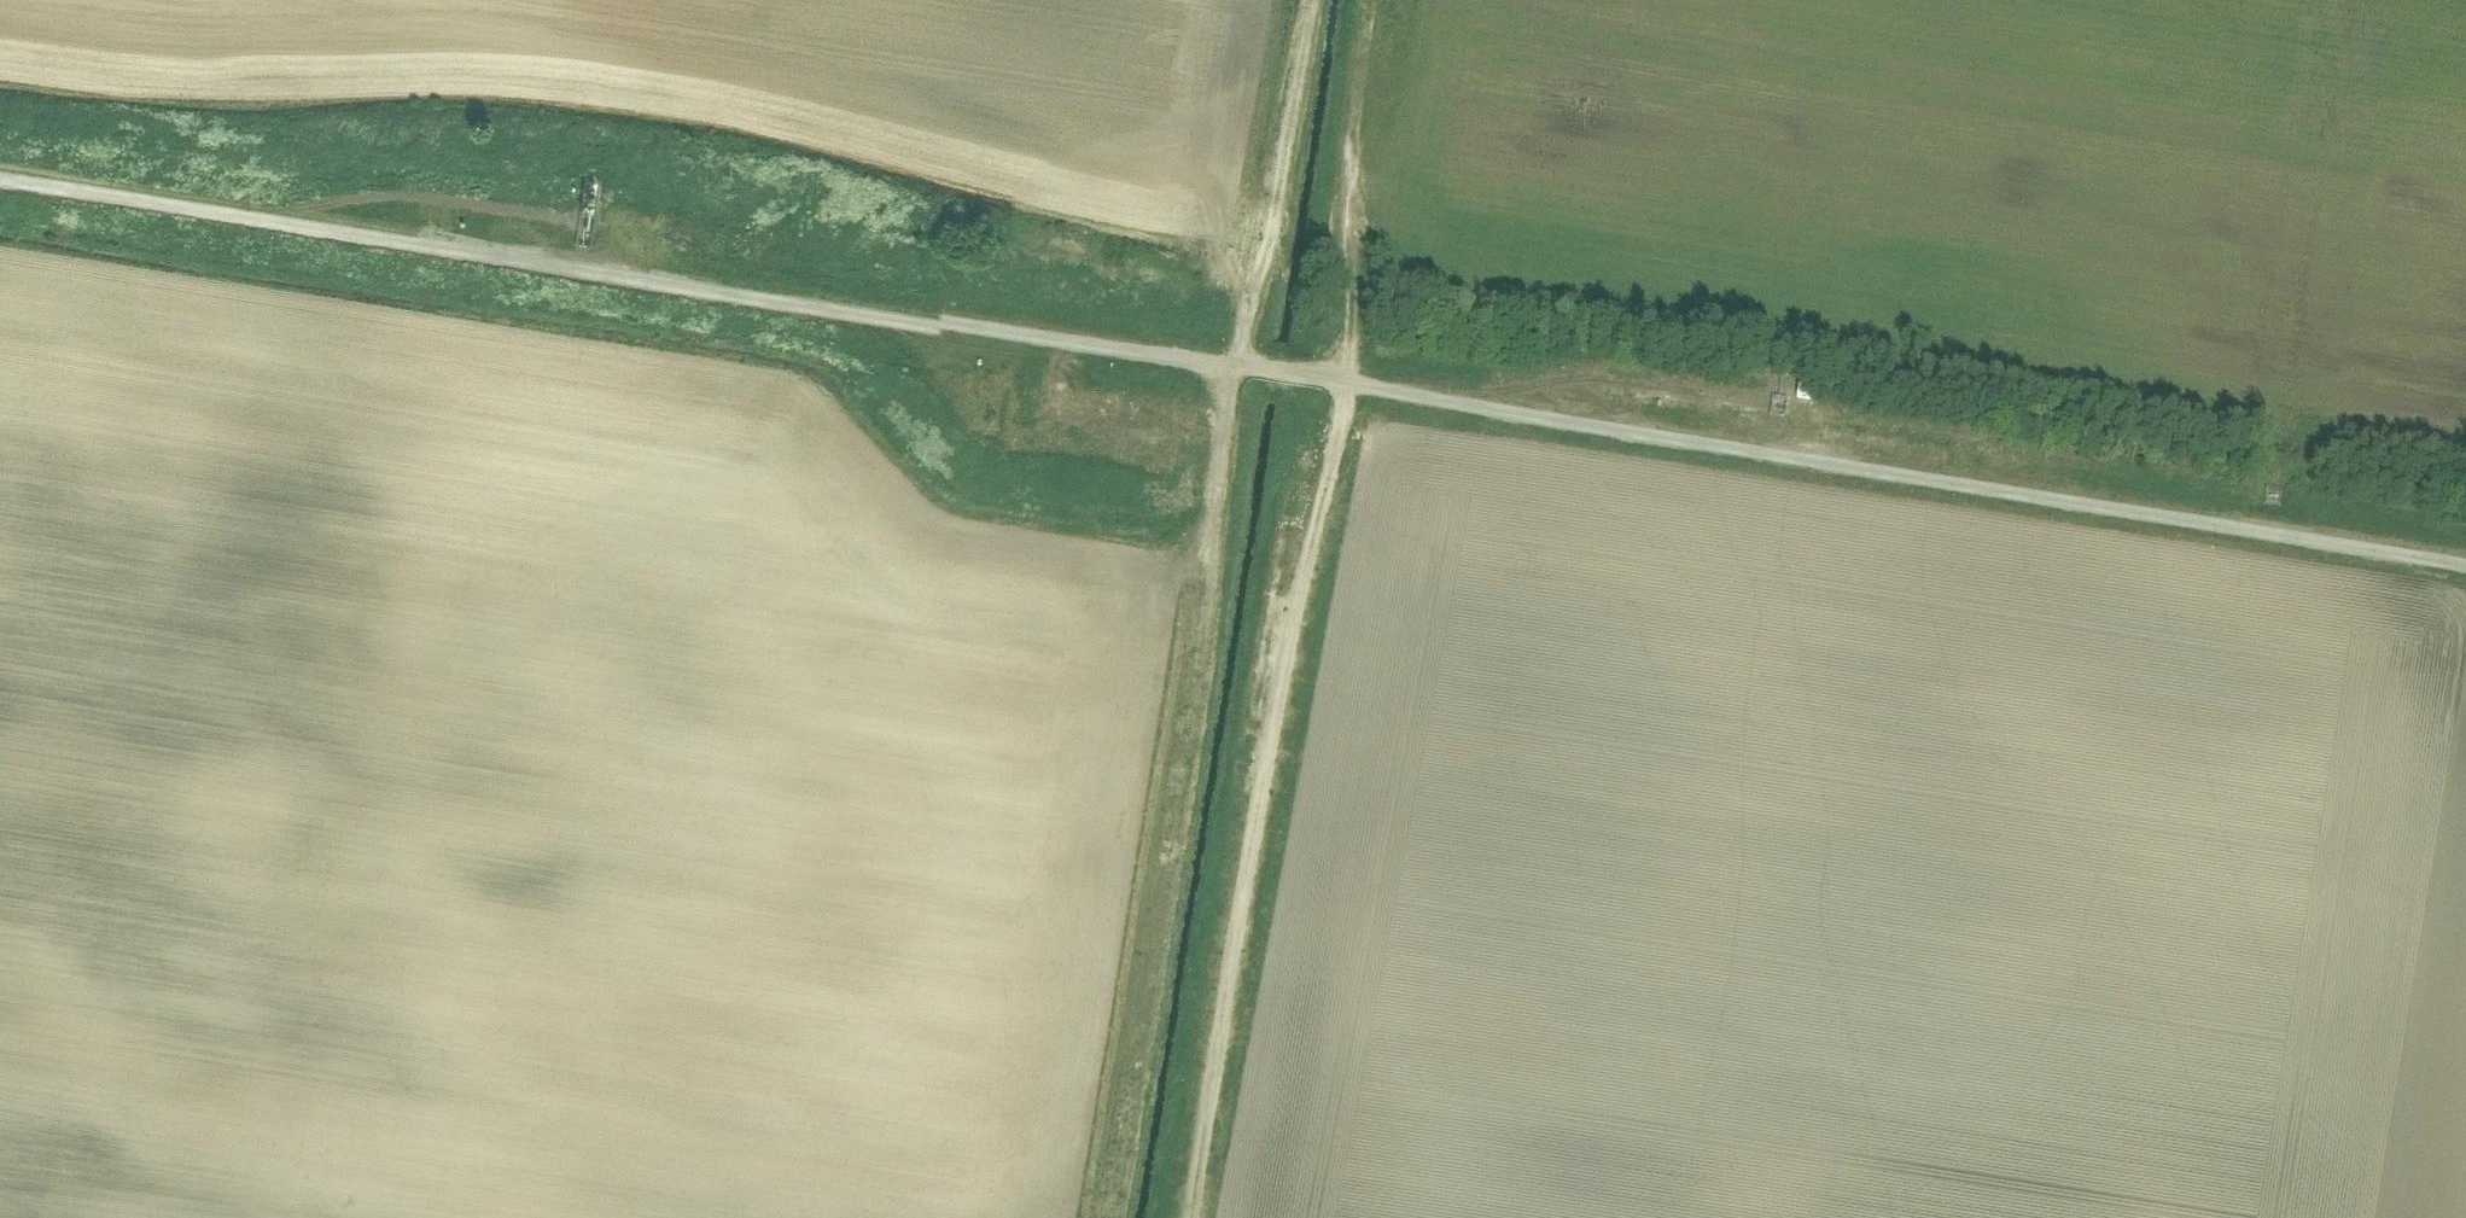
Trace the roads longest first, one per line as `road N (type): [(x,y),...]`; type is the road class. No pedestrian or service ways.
road 1 (track): [(0,163),(2465,563)]
road 2 (track): [(1185,1217),(1292,621),(1351,383),(1355,140)]

